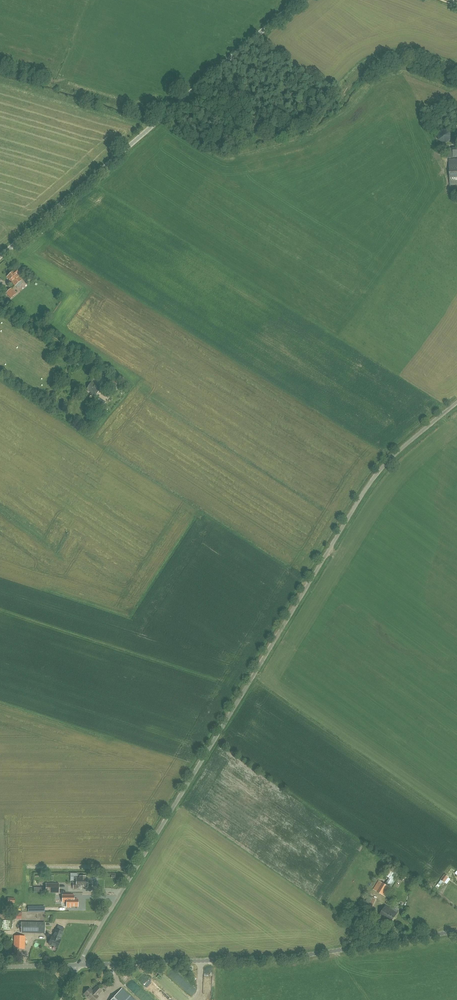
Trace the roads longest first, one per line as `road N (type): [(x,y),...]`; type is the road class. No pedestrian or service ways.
road 1 (unclassified): [(78,965),(363,494),(390,459),(456,404)]
road 2 (unclassified): [(0,257),(300,0)]
road 3 (unclassified): [(78,965),(290,957),(456,931)]

